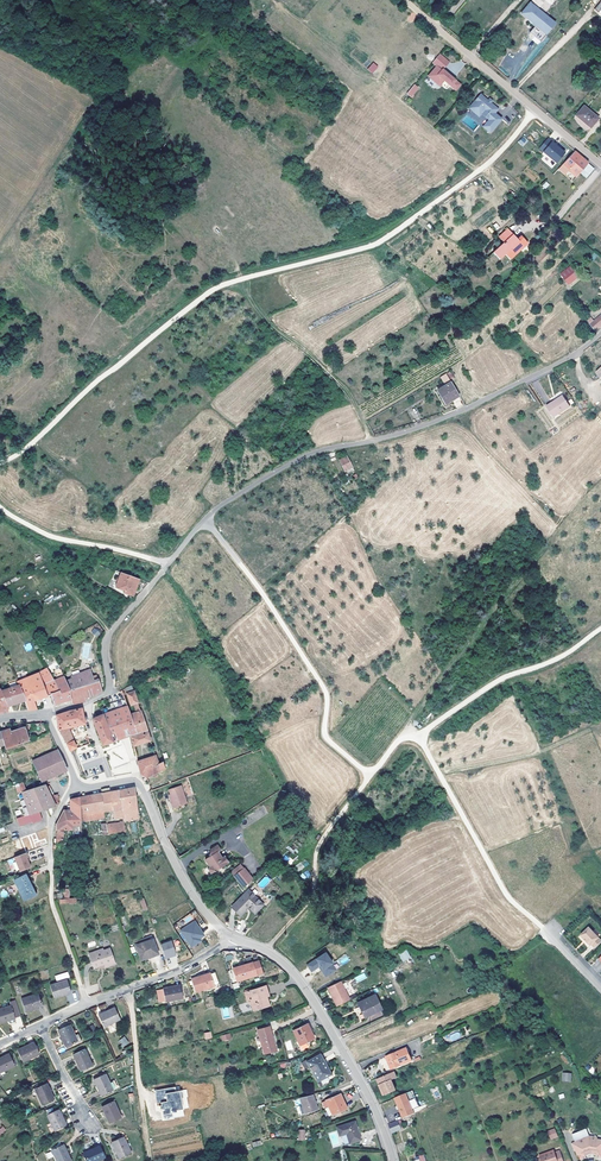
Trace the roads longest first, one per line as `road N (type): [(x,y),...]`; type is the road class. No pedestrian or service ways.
road 1 (tertiary): [(86,704),(108,691),(110,634),(218,508),(312,453),(465,410),(600,335)]
road 2 (track): [(534,111),(477,171),(382,236),(355,250),(254,273),(188,307),(0,464)]
road 3 (track): [(263,951),(306,905),(326,832),(406,732),(421,737),(501,679),(565,655),(600,628)]
road 4 (track): [(370,775),(326,737),(324,689),(205,519)]
road 5 (residential): [(406,2),(600,168)]
road 6 (track): [(421,737),(507,896),(545,931)]
road 7 (residential): [(86,1004),(51,903),(50,831),(78,790)]
road 8 (track): [(368,441),(349,394),(268,323),(235,281)]
road 9 (residential): [(113,784),(135,783),(198,906),(234,939)]
road 10 (track): [(126,992),(150,1160)]
road 11 (residential): [(234,939),(183,969),(86,1004)]
road 12 (residential): [(234,939),(283,964),(336,1043)]
road 13 (residential): [(336,1043),(392,1160)]
road 14 (unclassified): [(336,1043),(404,1007),(392,976),(407,964)]

